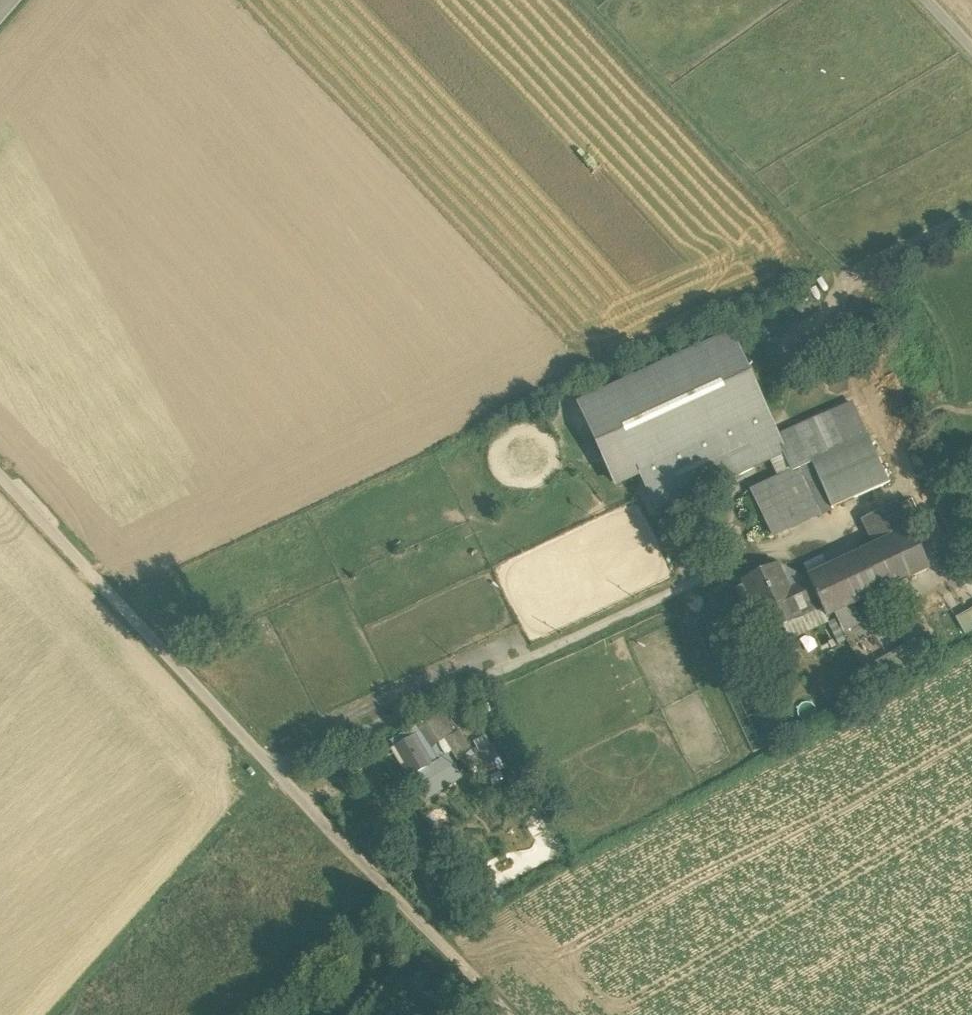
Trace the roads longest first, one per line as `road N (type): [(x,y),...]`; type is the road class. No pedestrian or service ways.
road 1 (unclassified): [(0,473),(509,1014)]

